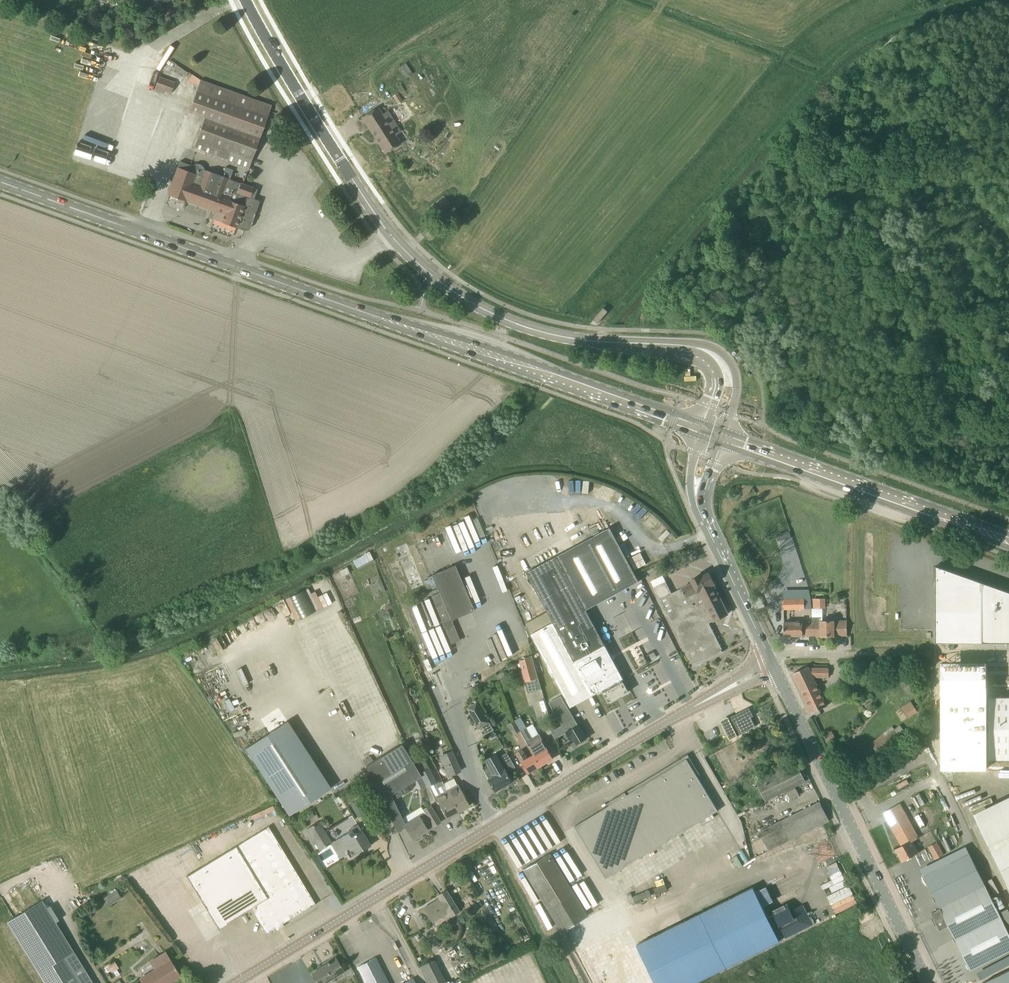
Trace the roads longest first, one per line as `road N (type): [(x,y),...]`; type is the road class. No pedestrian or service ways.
road 1 (primary): [(702,429),(0,182)]
road 2 (secondary): [(690,347),(584,341),(535,330),(463,297),(390,234),(246,0)]
road 3 (secondary): [(241,982),(729,687)]
road 4 (tertiary): [(928,982),(776,671)]
road 5 (primary): [(1008,542),(724,436)]
road 6 (secondary): [(771,661),(708,529)]
road 7 (secondary): [(724,436),(736,373),(727,358),(690,347)]

